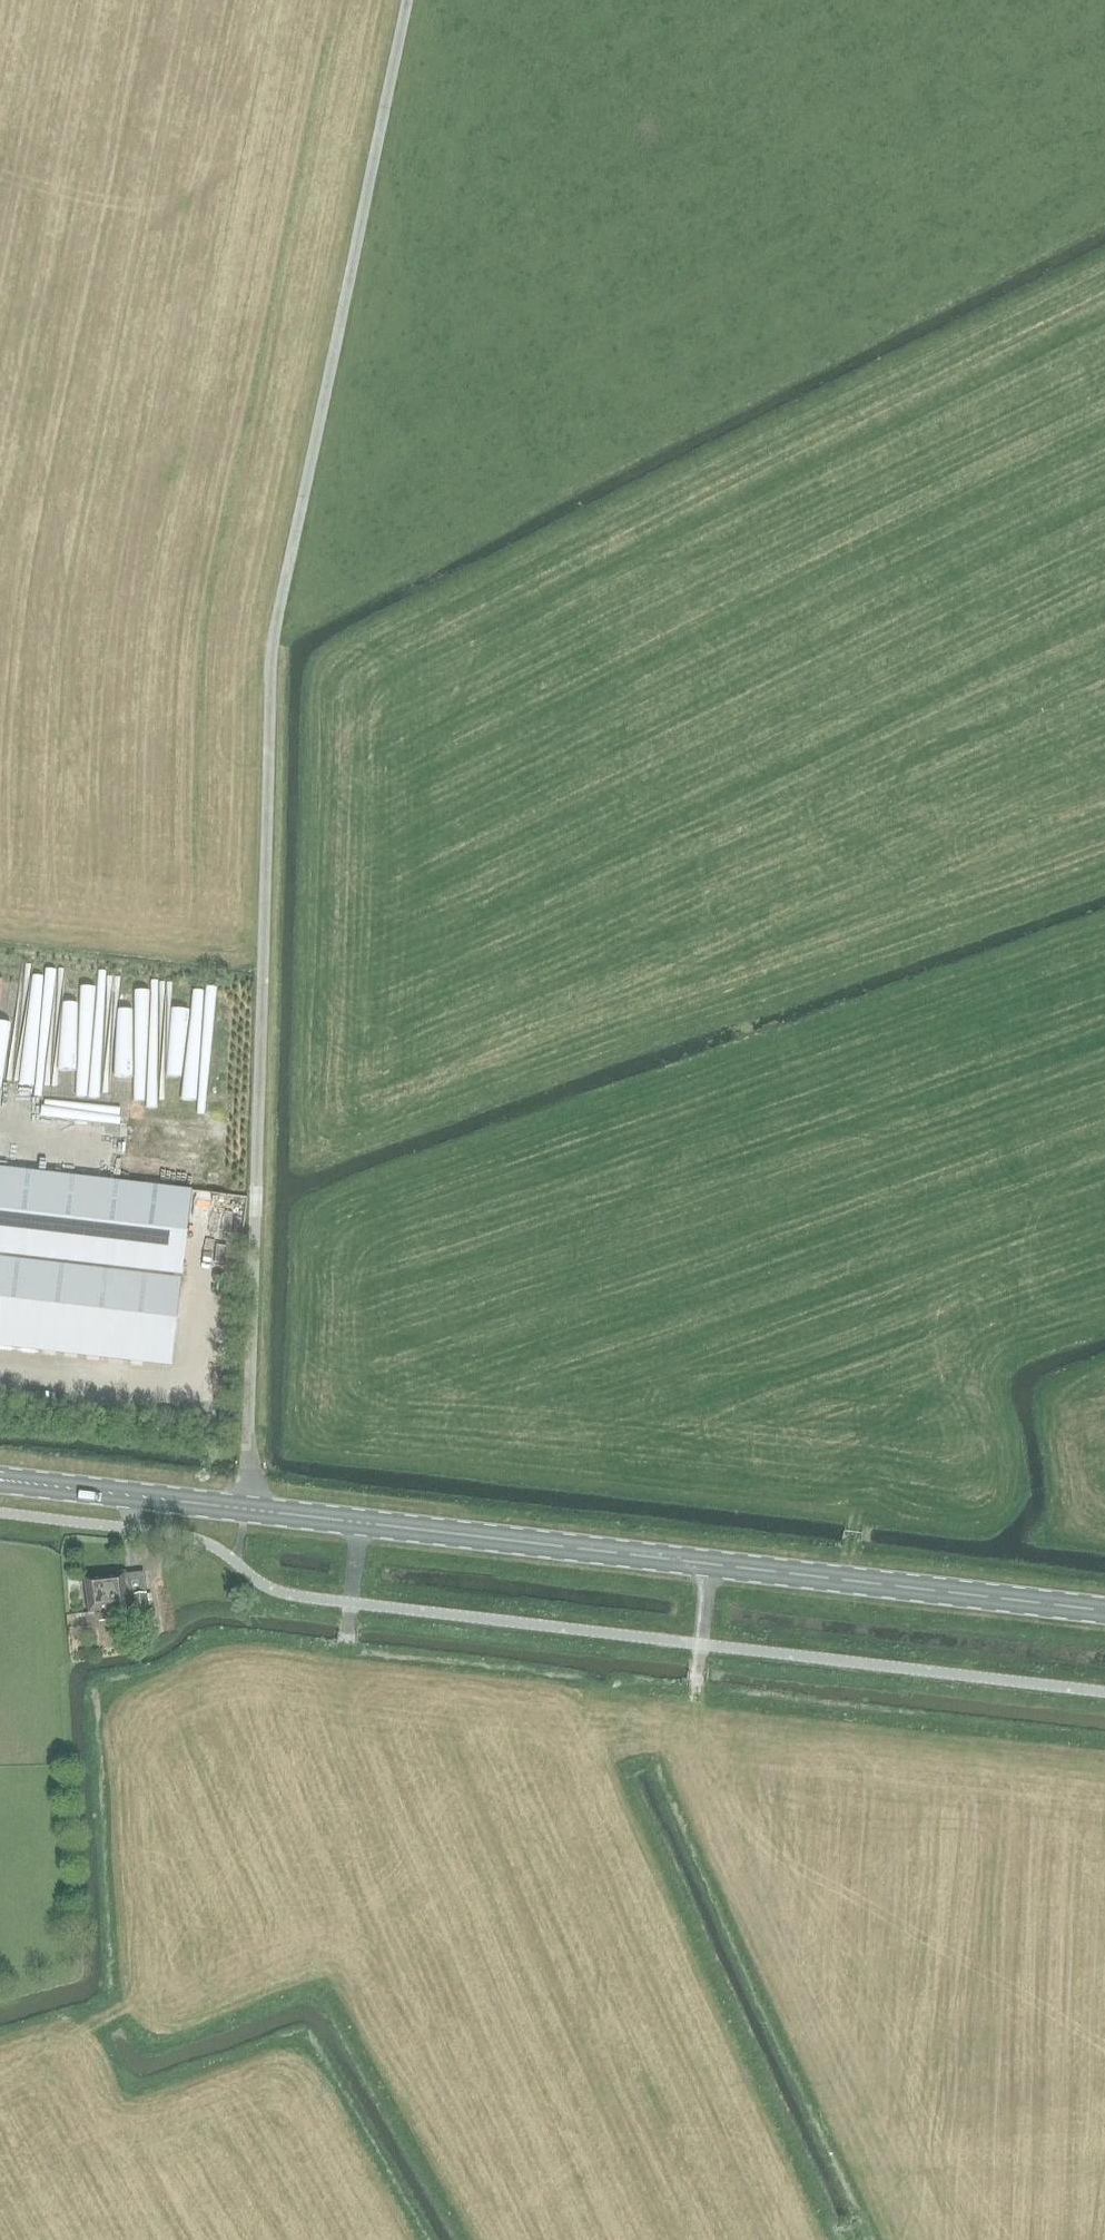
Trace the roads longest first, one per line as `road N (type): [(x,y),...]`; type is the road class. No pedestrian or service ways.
road 1 (unclassified): [(244,1508),(272,640),(407,0)]
road 2 (primary): [(1104,1611),(244,1508)]
road 3 (primary): [(244,1508),(0,1479)]
road 4 (track): [(711,1565),(696,1689)]
road 5 (track): [(346,1643),(359,1523)]

